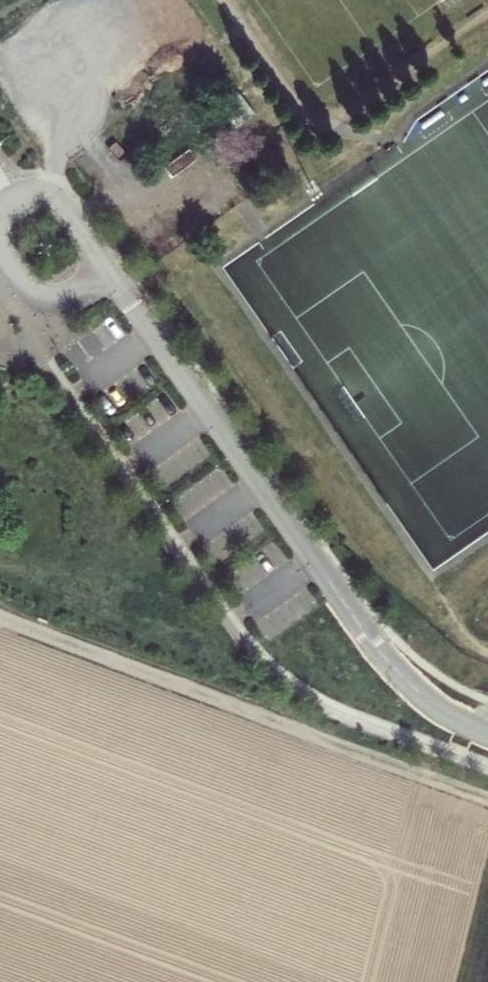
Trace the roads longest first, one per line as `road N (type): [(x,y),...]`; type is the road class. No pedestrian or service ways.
road 1 (residential): [(487,732),(427,700),(374,645),(107,275)]
road 2 (track): [(487,802),(0,621)]
road 3 (residential): [(107,275),(46,195),(18,195),(0,212)]

